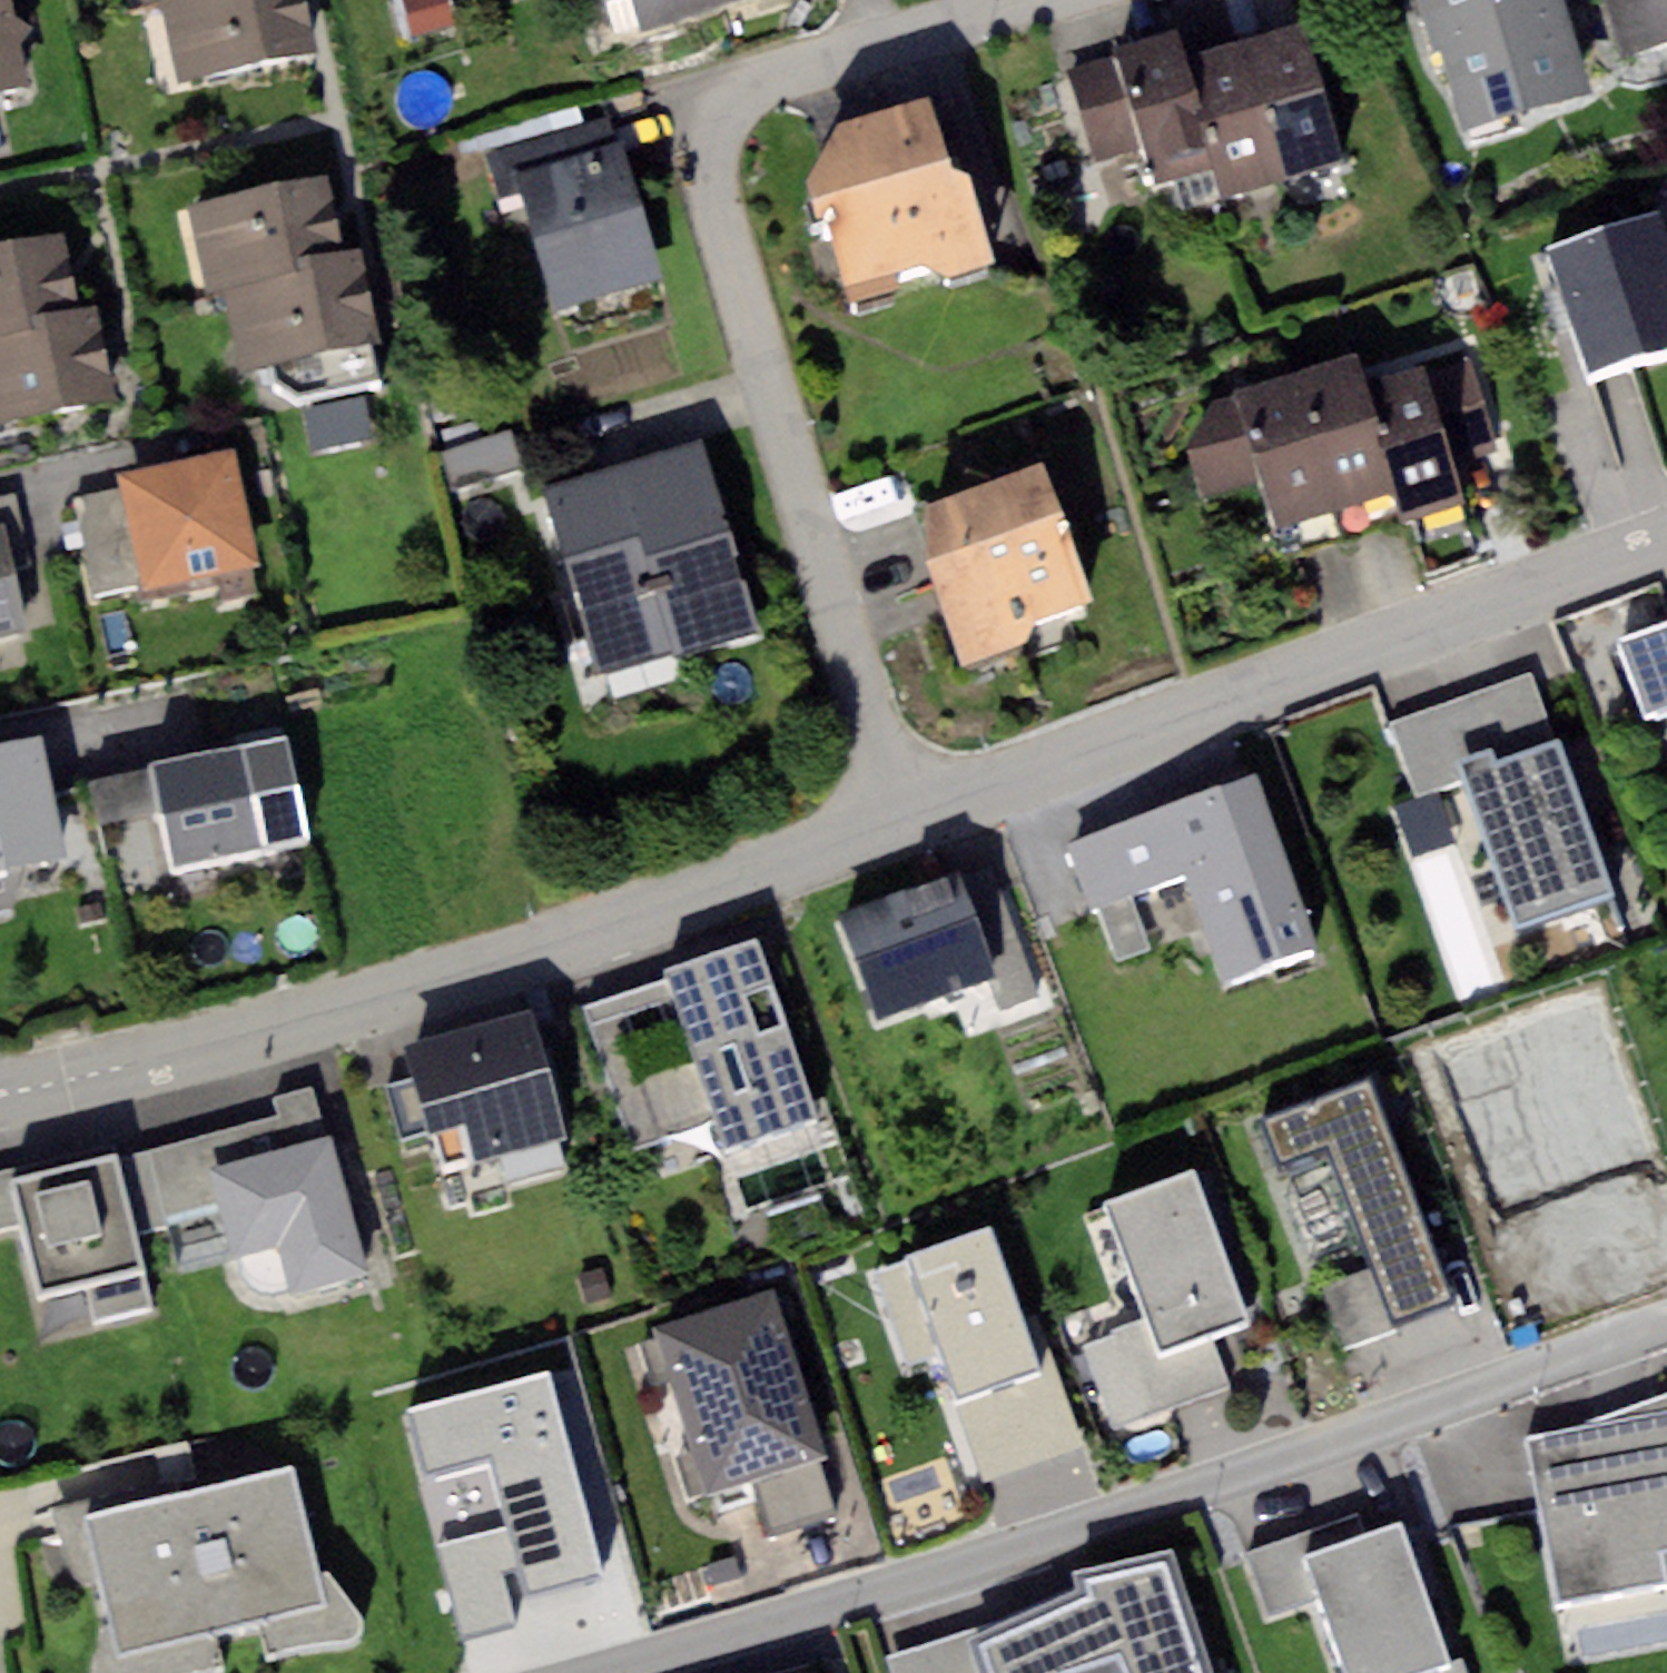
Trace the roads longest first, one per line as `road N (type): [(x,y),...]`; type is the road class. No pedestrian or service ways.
road 1 (residential): [(600,1672),(924,1580),(1666,1320)]
road 2 (residential): [(898,815),(697,161),(702,125),(731,93),(1031,0)]
road 3 (residential): [(0,1096),(183,1051),(607,925),(898,815)]
road 4 (residential): [(898,815),(1666,541)]

